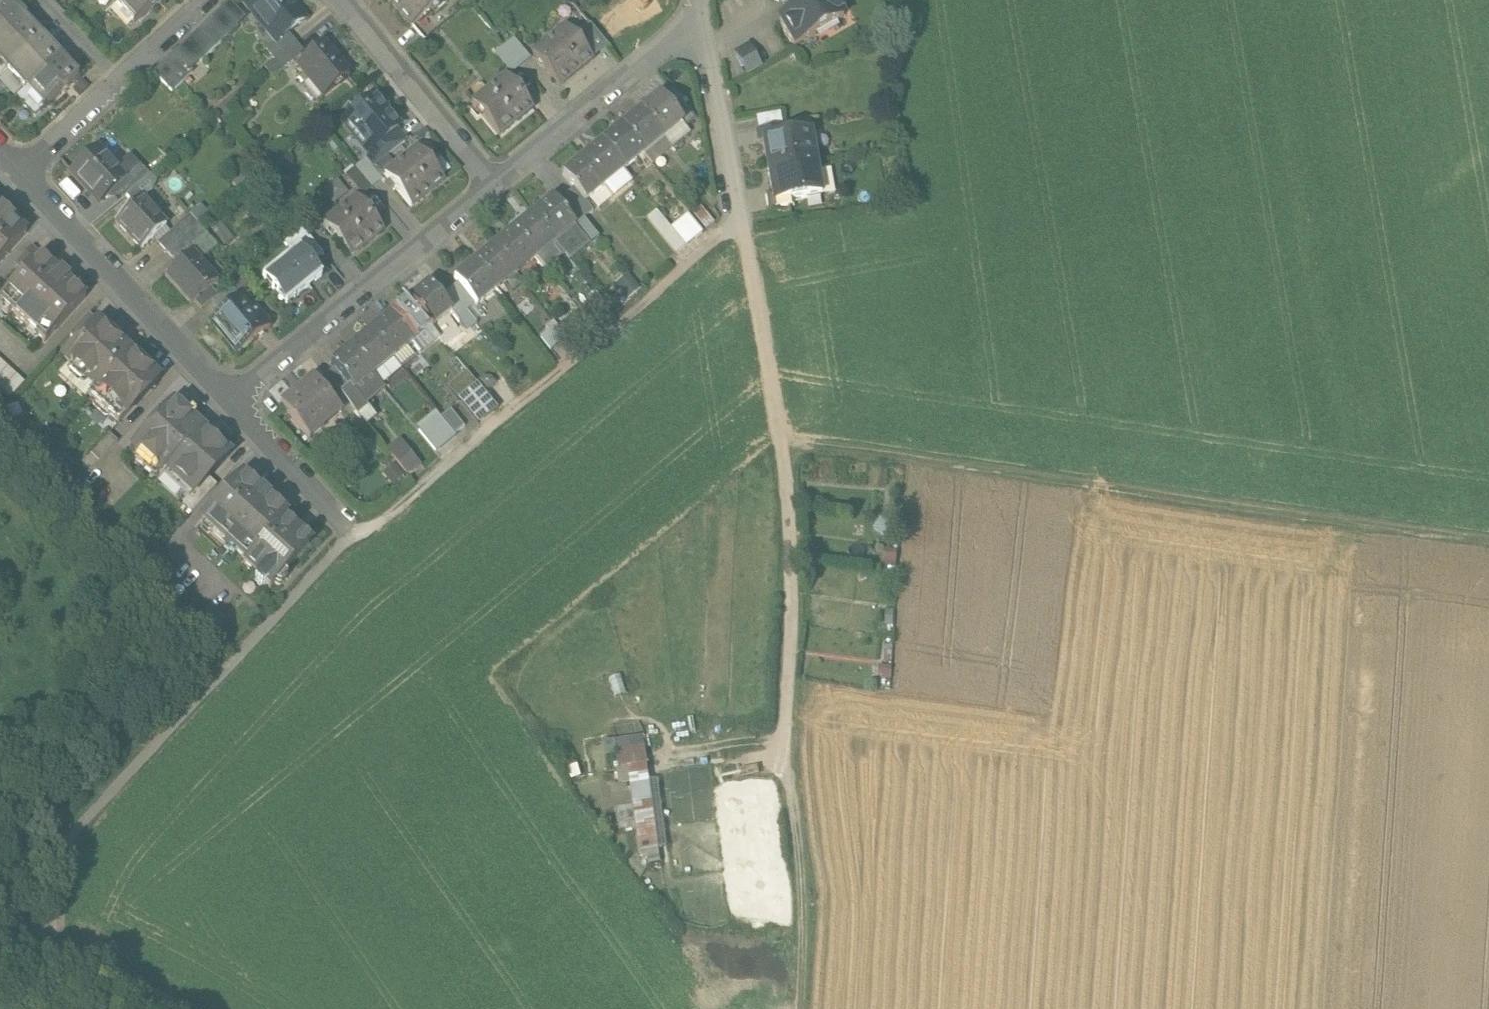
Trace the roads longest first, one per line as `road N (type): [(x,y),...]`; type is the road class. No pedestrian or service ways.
road 1 (track): [(68,849),(331,555),(739,221)]
road 2 (track): [(802,1008),(806,903),(789,764),(786,489),(739,221)]
road 3 (track): [(1488,538),(779,441)]
road 4 (residential): [(234,398),(496,184)]
road 5 (residential): [(21,171),(234,398)]
road 6 (residential): [(496,184),(703,16)]
road 7 (residential): [(344,0),(496,184)]
road 8 (residential): [(703,16),(739,221)]
road 9 (residential): [(234,398),(359,530)]
road 10 (track): [(59,941),(187,1008)]
road 11 (residential): [(21,171),(118,81)]

